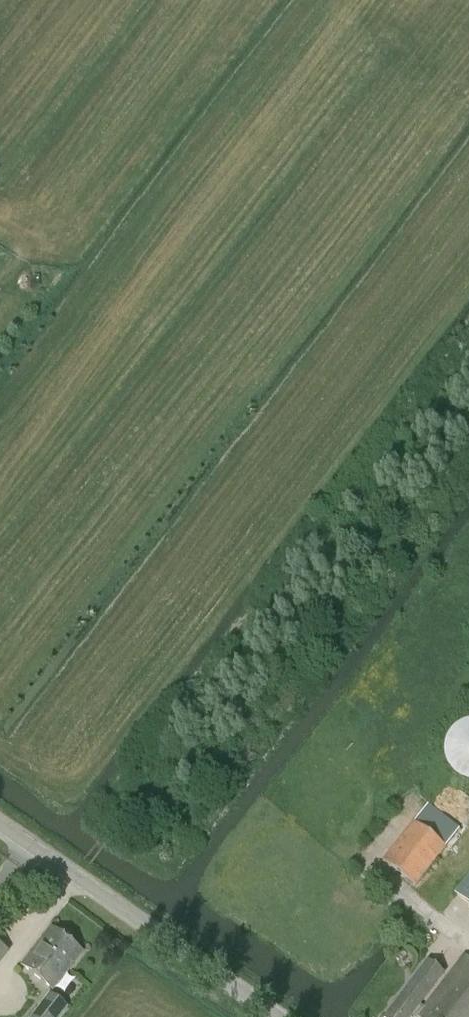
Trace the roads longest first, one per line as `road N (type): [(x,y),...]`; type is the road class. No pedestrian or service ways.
road 1 (tertiary): [(277,1016),(0,824)]

